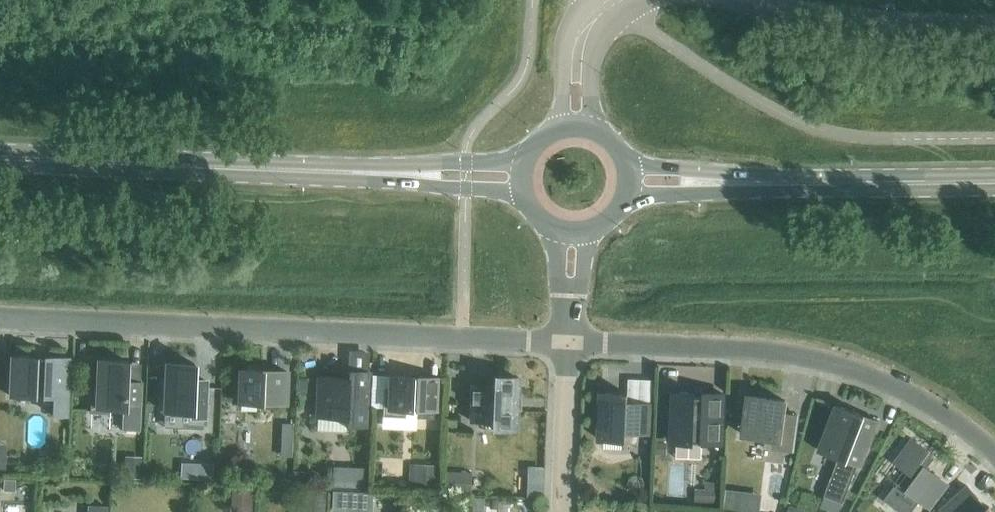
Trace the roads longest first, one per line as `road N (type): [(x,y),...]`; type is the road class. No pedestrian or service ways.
road 1 (residential): [(568,342),(0,318)]
road 2 (residential): [(994,458),(925,406),(811,357),(568,342)]
road 3 (primary): [(328,171),(0,157)]
road 4 (primary): [(994,180),(708,184)]
road 5 (unclassified): [(738,0),(887,23),(994,25)]
road 6 (primary): [(328,171),(528,195)]
road 7 (primary): [(526,160),(328,171)]
road 8 (residential): [(560,511),(568,342)]

